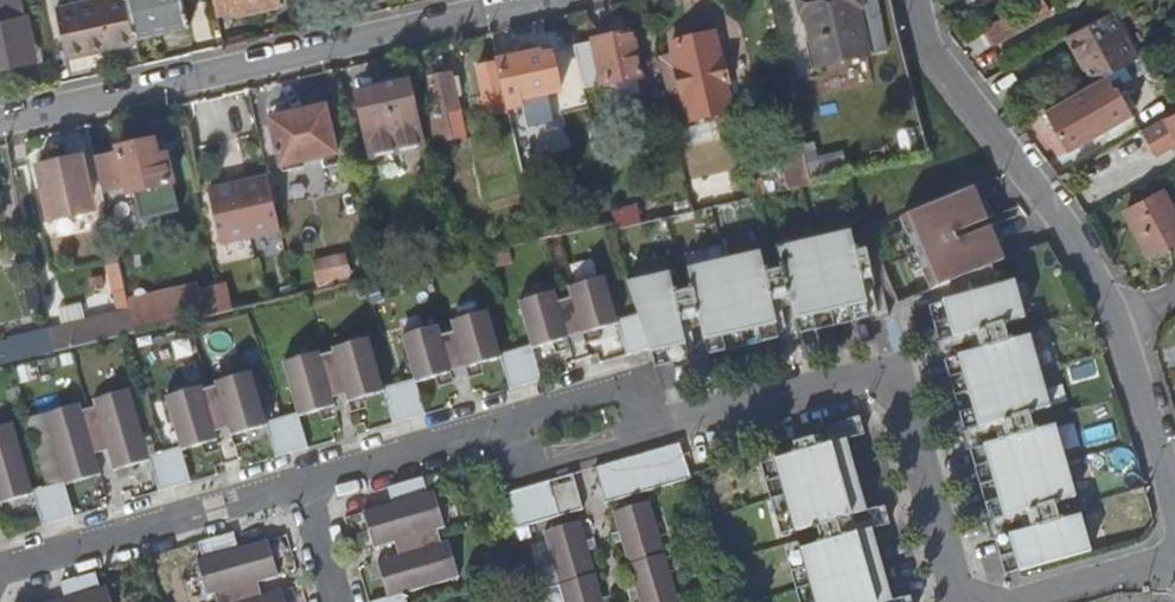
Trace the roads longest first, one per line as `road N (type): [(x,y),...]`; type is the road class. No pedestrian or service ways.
road 1 (residential): [(1174,520),(1158,444),(1101,282),(935,57),(913,0)]
road 2 (residential): [(531,0),(0,122)]
road 3 (residential): [(652,433),(895,360),(956,579),(968,596),(989,601)]
road 4 (residential): [(0,572),(292,491)]
road 5 (residential): [(292,491),(502,420)]
road 6 (residential): [(502,420),(636,380),(652,433)]
road 7 (residential): [(652,433),(522,473),(502,420)]
road 8 (residential): [(1011,601),(1174,561)]

